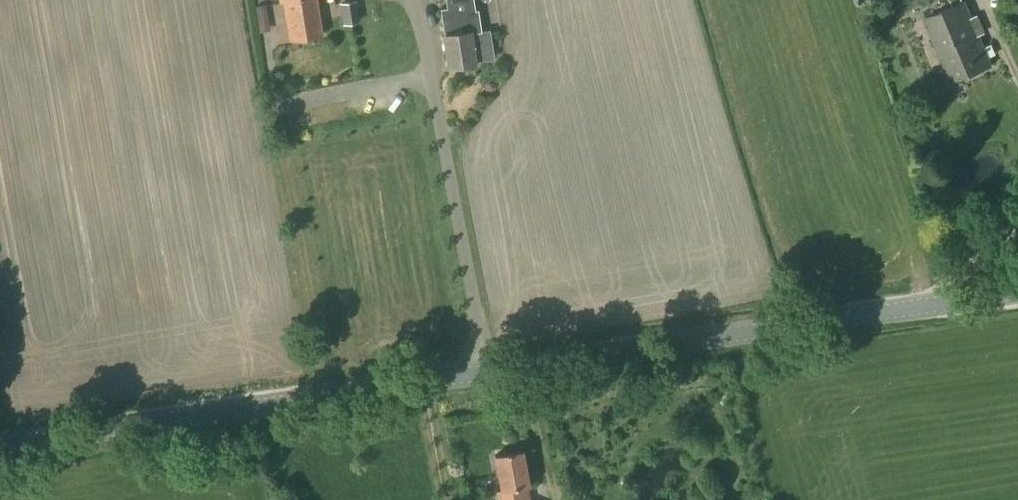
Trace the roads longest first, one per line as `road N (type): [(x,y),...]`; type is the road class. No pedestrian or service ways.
road 1 (secondary): [(0,440),(1017,288)]
road 2 (track): [(926,300),(1017,221)]

